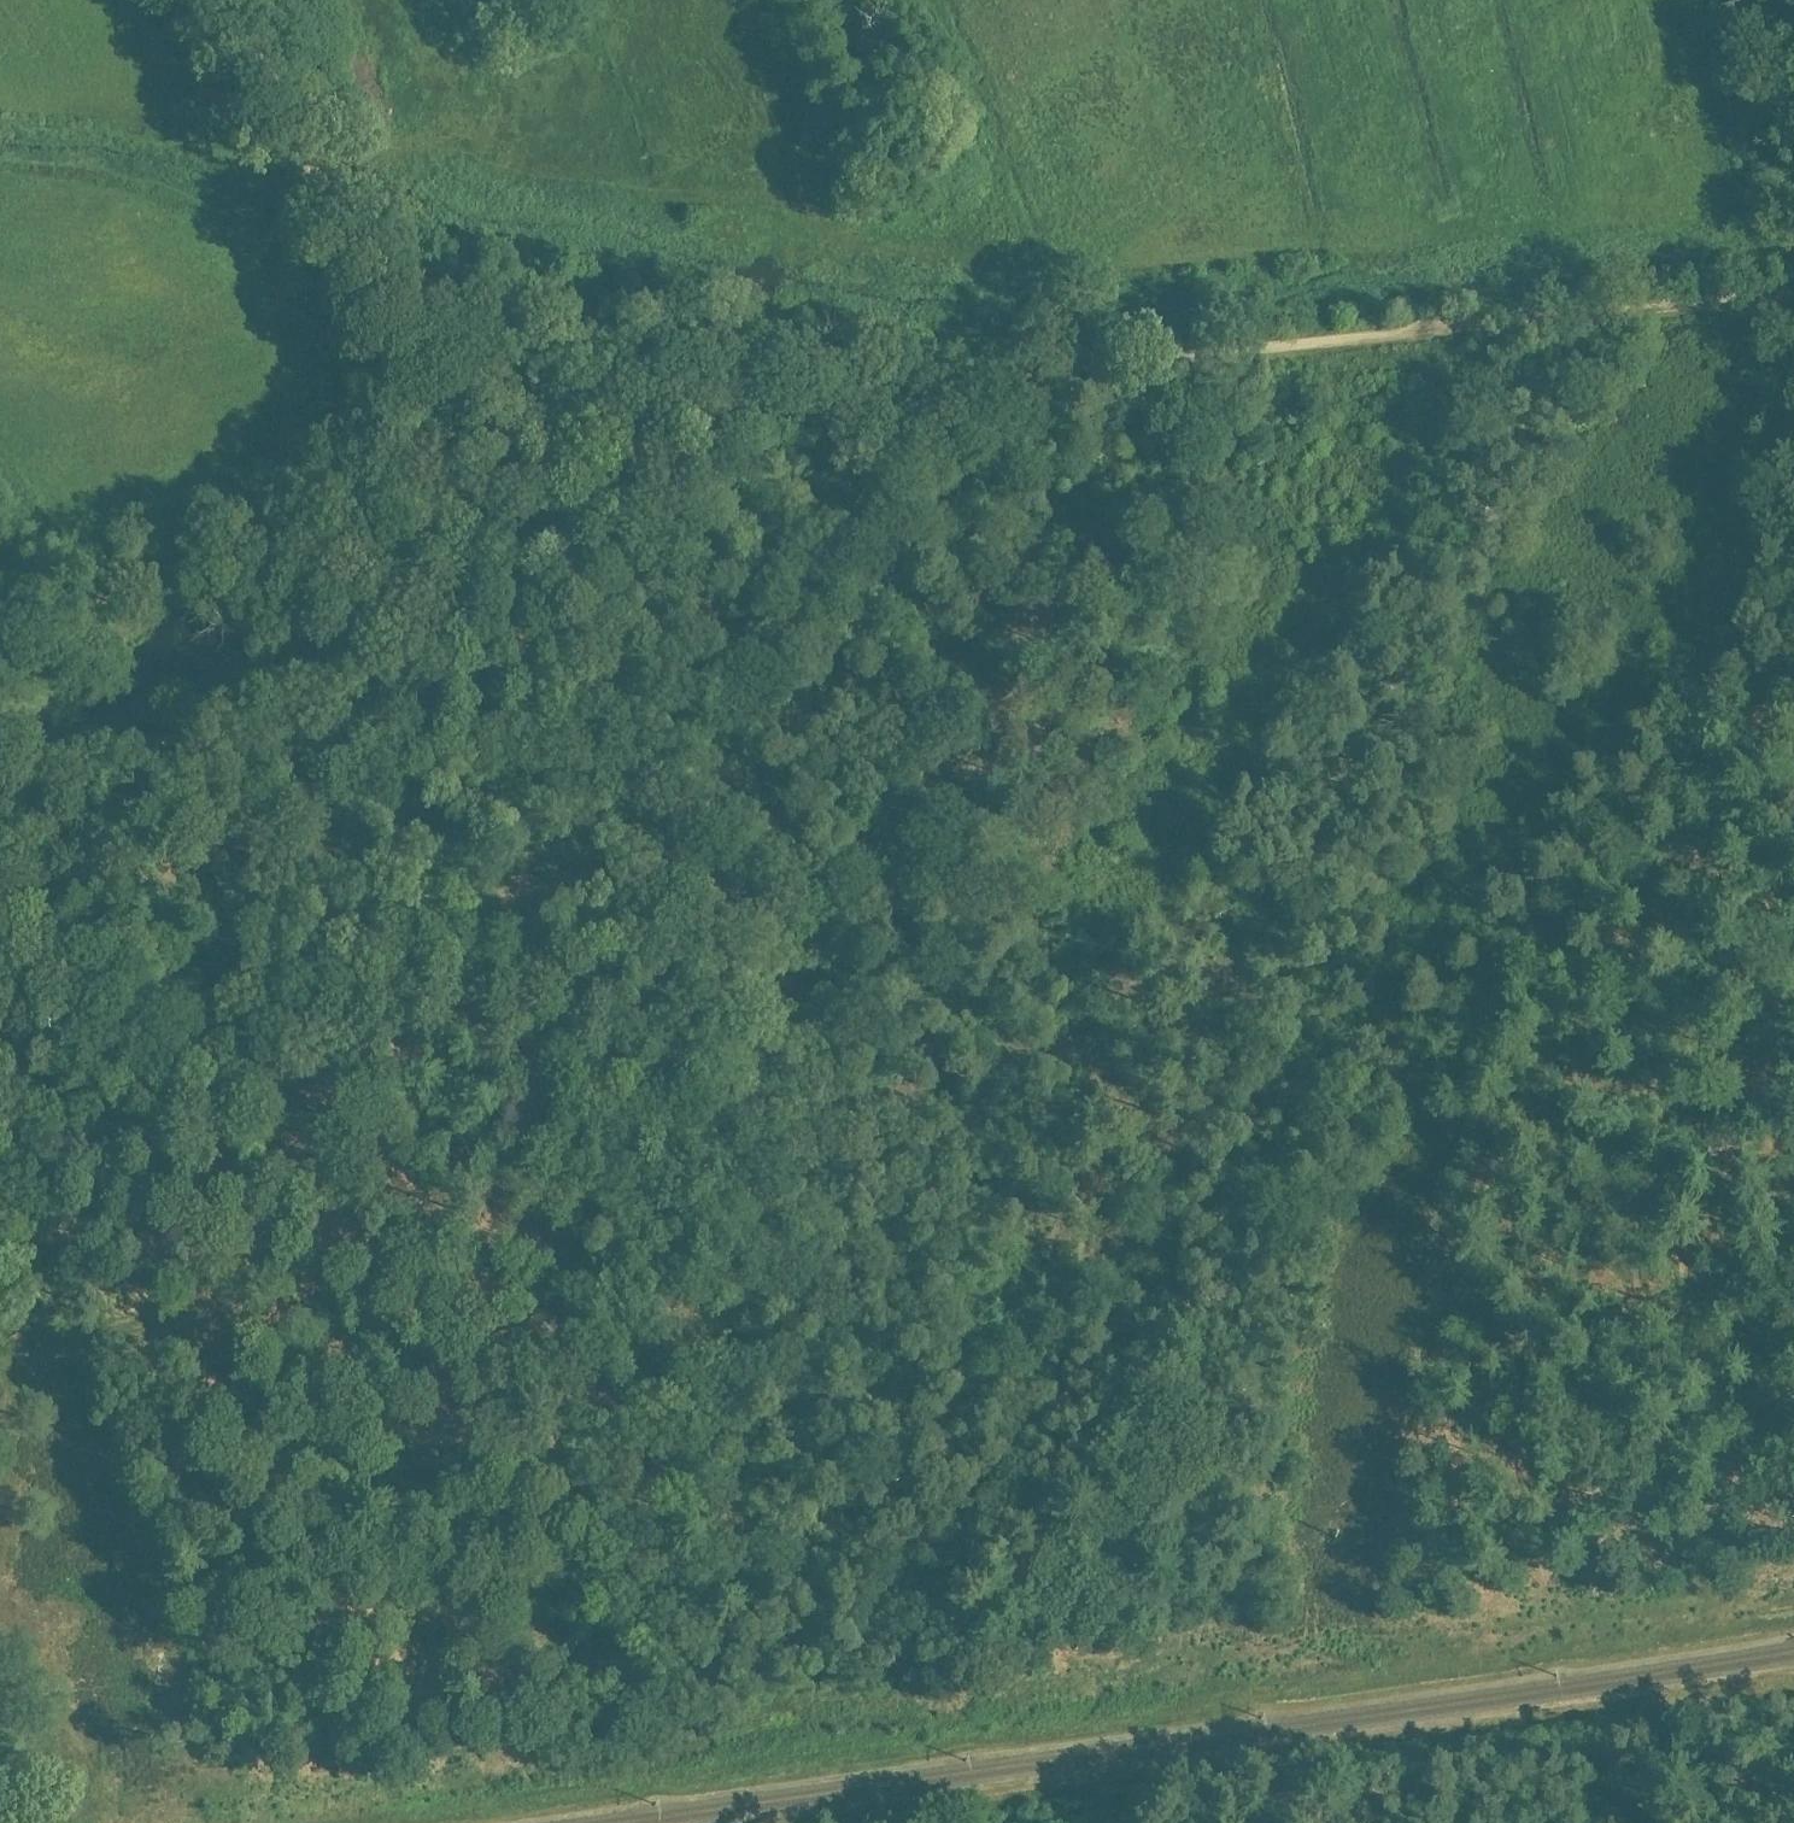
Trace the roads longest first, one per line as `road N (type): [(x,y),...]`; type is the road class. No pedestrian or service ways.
road 1 (track): [(428,394),(519,425),(1793,293)]
road 2 (track): [(0,689),(38,637),(111,585),(164,564),(275,554),(411,432),(428,394)]
road 3 (track): [(231,0),(321,201),(415,336),(428,394)]
road 4 (track): [(0,1138),(20,977),(0,825)]

